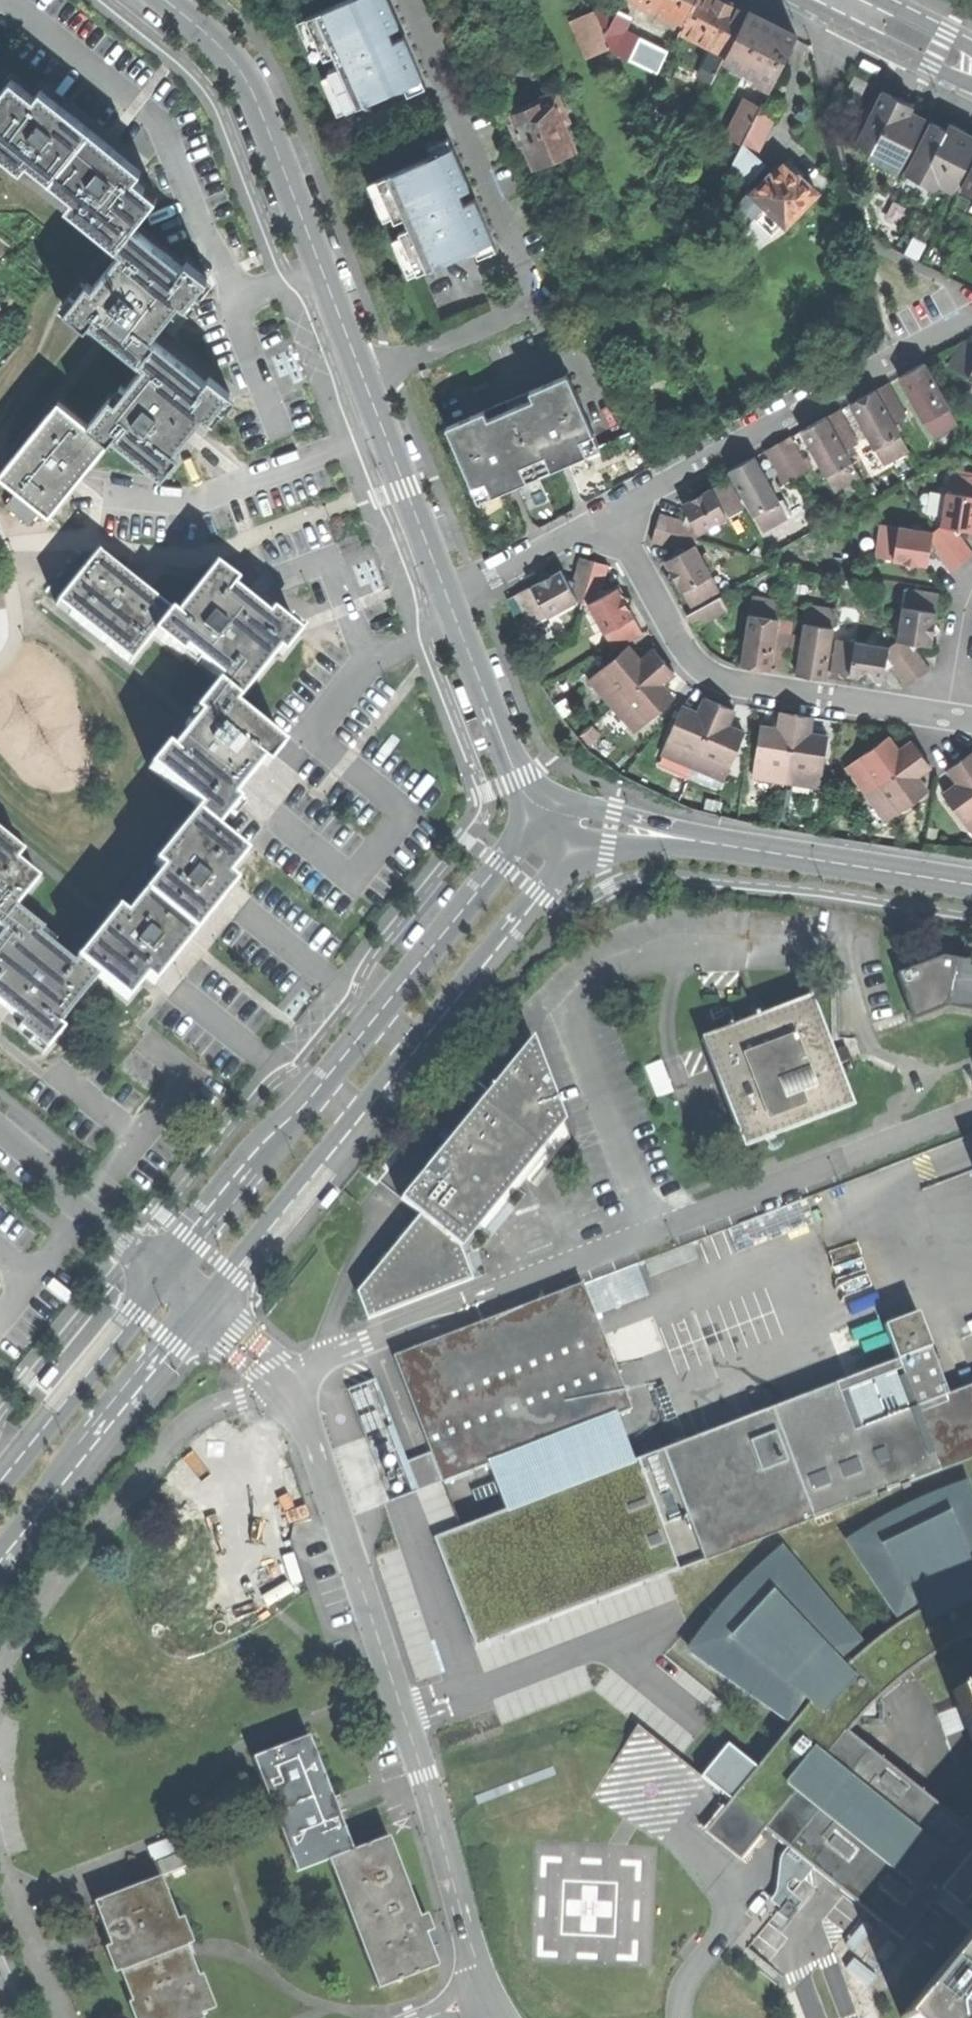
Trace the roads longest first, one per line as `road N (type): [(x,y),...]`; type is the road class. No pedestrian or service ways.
road 1 (tertiary): [(201,1306),(546,885),(553,831)]
road 2 (tertiary): [(553,831),(508,851),(162,1274)]
road 3 (residential): [(363,375),(515,315),(528,287),(406,0)]
road 4 (residential): [(610,513),(680,642),(718,679),(947,715)]
road 5 (tertiary): [(363,375),(249,82),(166,0)]
road 6 (tertiary): [(553,831),(612,826),(971,884)]
road 7 (residential): [(610,513),(971,318)]
road 8 (tertiary): [(0,1554),(201,1306)]
road 9 (tertiary): [(553,831),(517,776),(447,596)]
road 10 (tertiary): [(162,1274),(0,1471)]
road 11 (tertiary): [(447,596),(363,375)]
road 12 (residential): [(162,1274),(64,1195),(42,1162),(0,1128)]
road 13 (residential): [(447,596),(610,513)]
road 14 (secondary): [(833,0),(971,69)]
road 15 (residential): [(947,715),(971,590)]

